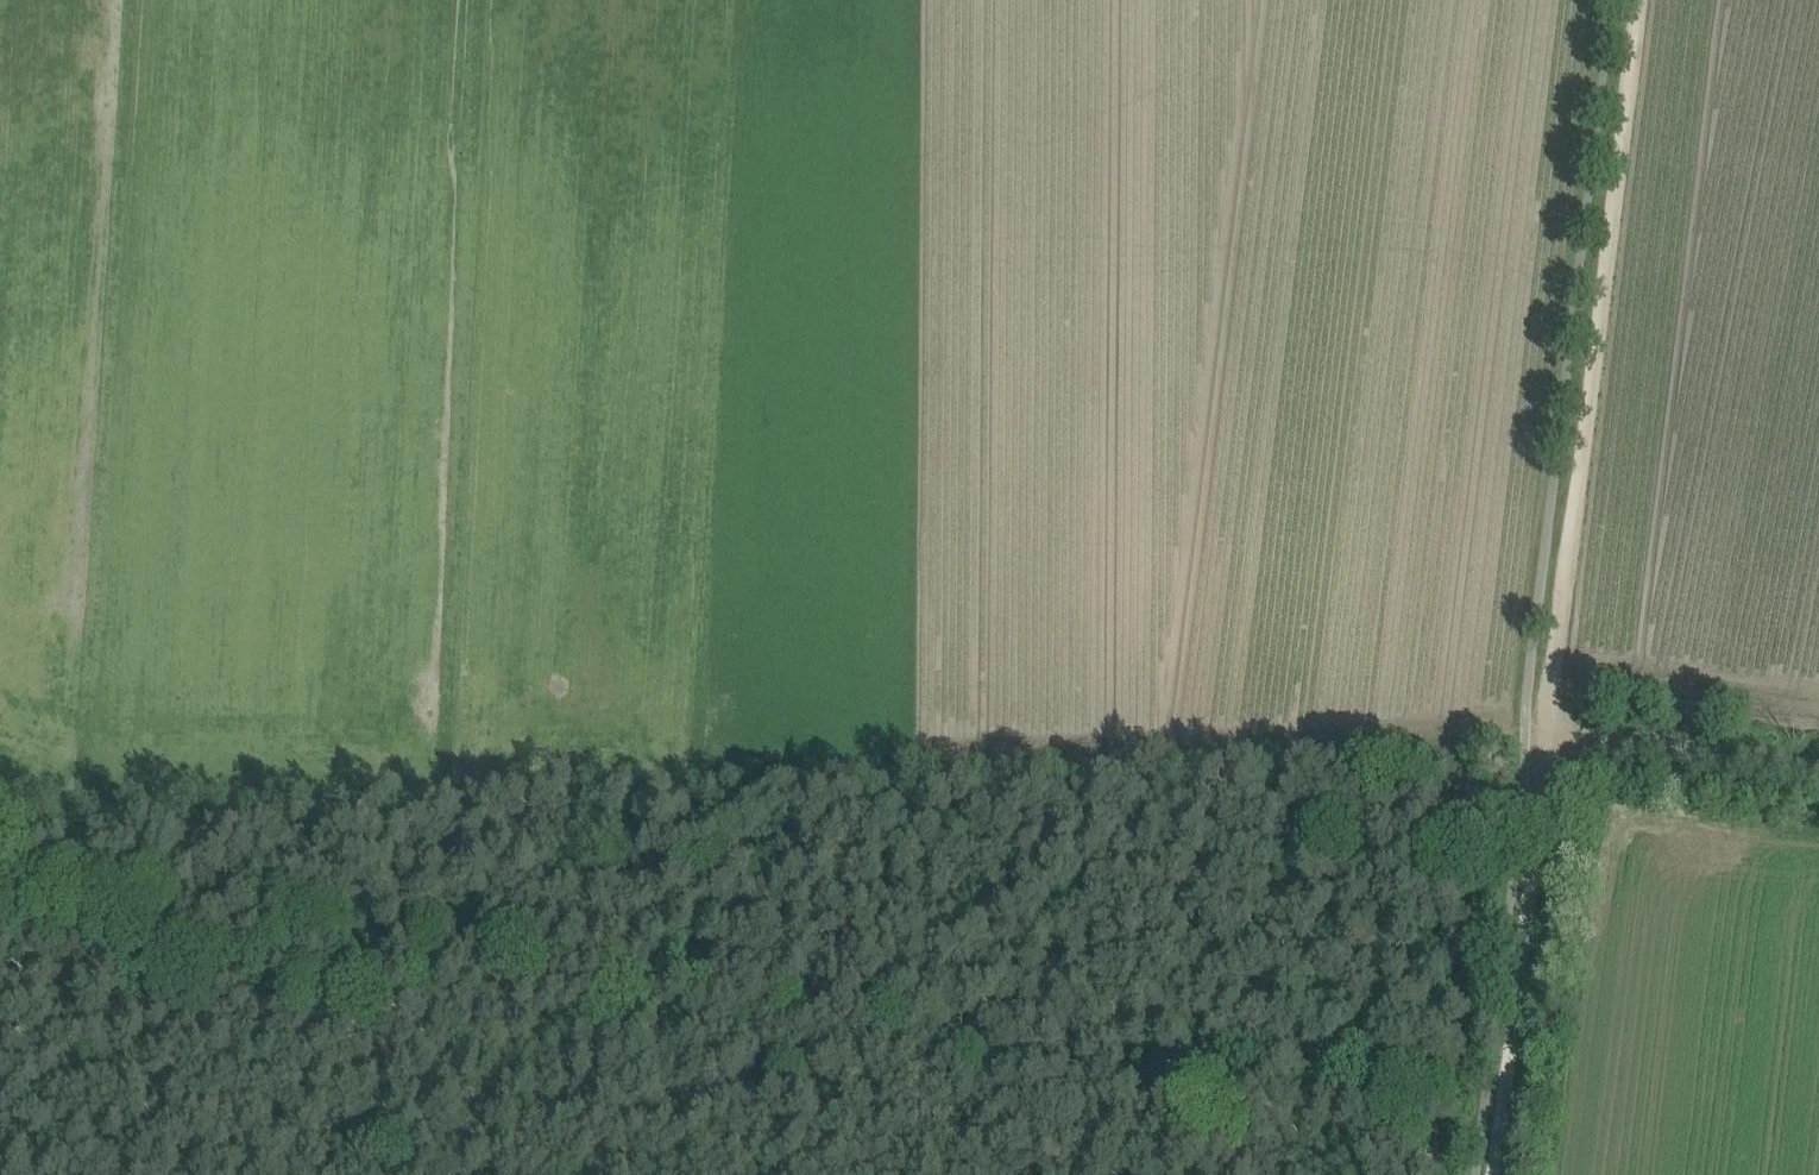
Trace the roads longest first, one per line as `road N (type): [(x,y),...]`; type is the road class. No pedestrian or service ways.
road 1 (track): [(1493,1174),(1637,0)]
road 2 (track): [(1818,769),(1527,727)]

